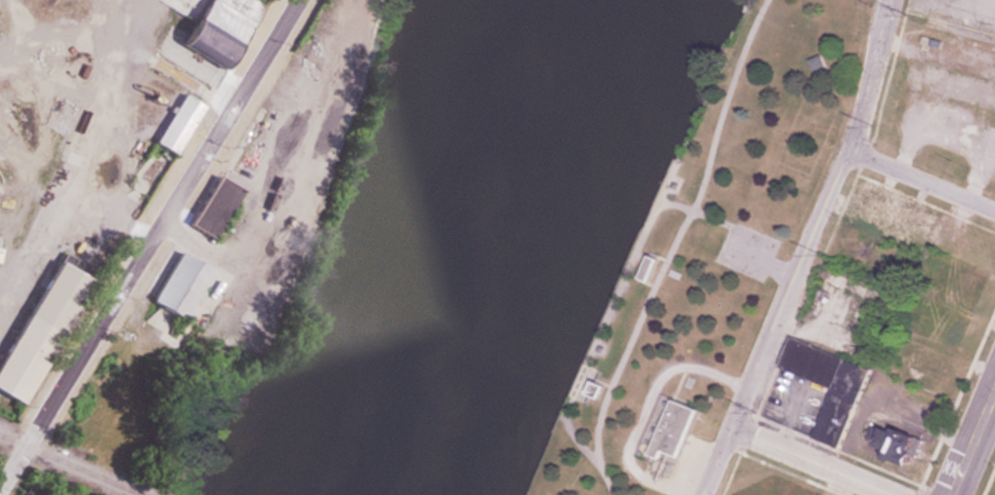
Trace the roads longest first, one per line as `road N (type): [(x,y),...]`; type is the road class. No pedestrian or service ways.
road 1 (residential): [(0,490),(296,0)]
road 2 (residential): [(889,0),(860,130),(703,494)]
road 3 (residential): [(731,427),(889,494)]
road 4 (residential): [(851,151),(994,214)]

